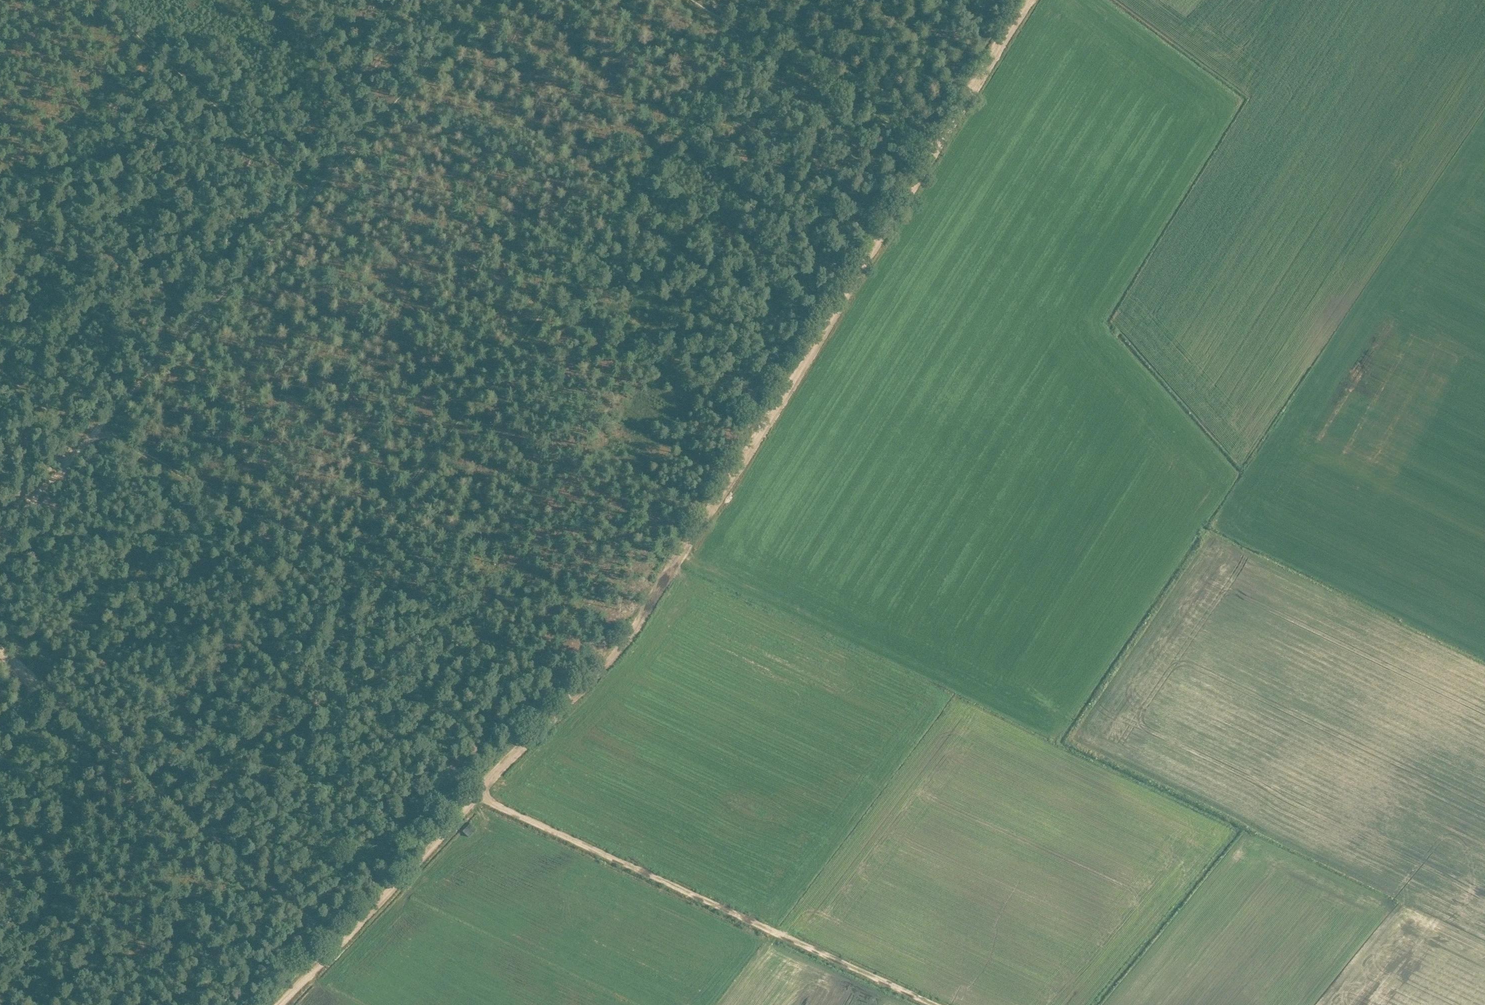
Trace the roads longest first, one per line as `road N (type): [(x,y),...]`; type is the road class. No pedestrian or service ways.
road 1 (track): [(0,536),(488,0)]
road 2 (track): [(759,35),(348,564)]
road 3 (track): [(582,689),(639,623),(947,130)]
road 4 (track): [(173,796),(348,564),(96,430)]
road 5 (track): [(761,429),(320,179)]
road 6 (track): [(932,1004),(479,795)]
road 7 (track): [(335,946),(0,650)]
road 8 (track): [(479,795),(582,689),(348,564)]
road 9 (track): [(479,795),(278,1004)]
road 10 (track): [(98,0),(310,191)]
road 11 (track): [(191,326),(0,151)]
road 12 (track): [(759,35),(947,130)]
road 13 (track): [(947,130),(1028,0)]

